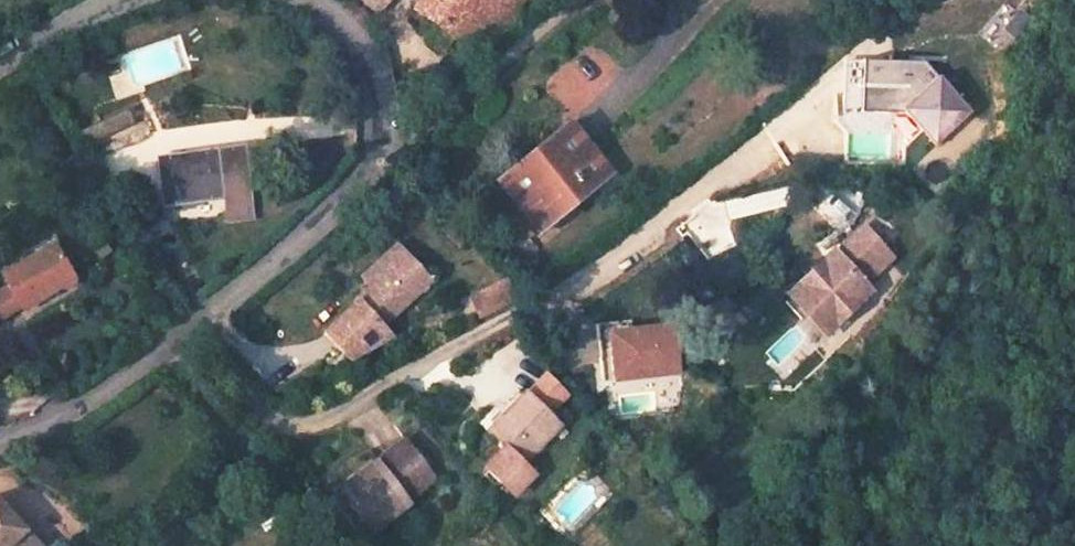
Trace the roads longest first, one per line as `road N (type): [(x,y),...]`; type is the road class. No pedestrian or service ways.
road 1 (tertiary): [(0,445),(53,425),(196,321),(320,220),(383,147),(385,91),(371,56),(347,25),(296,0)]
road 2 (track): [(1074,379),(821,545)]
road 3 (tertiary): [(123,0),(0,64)]

